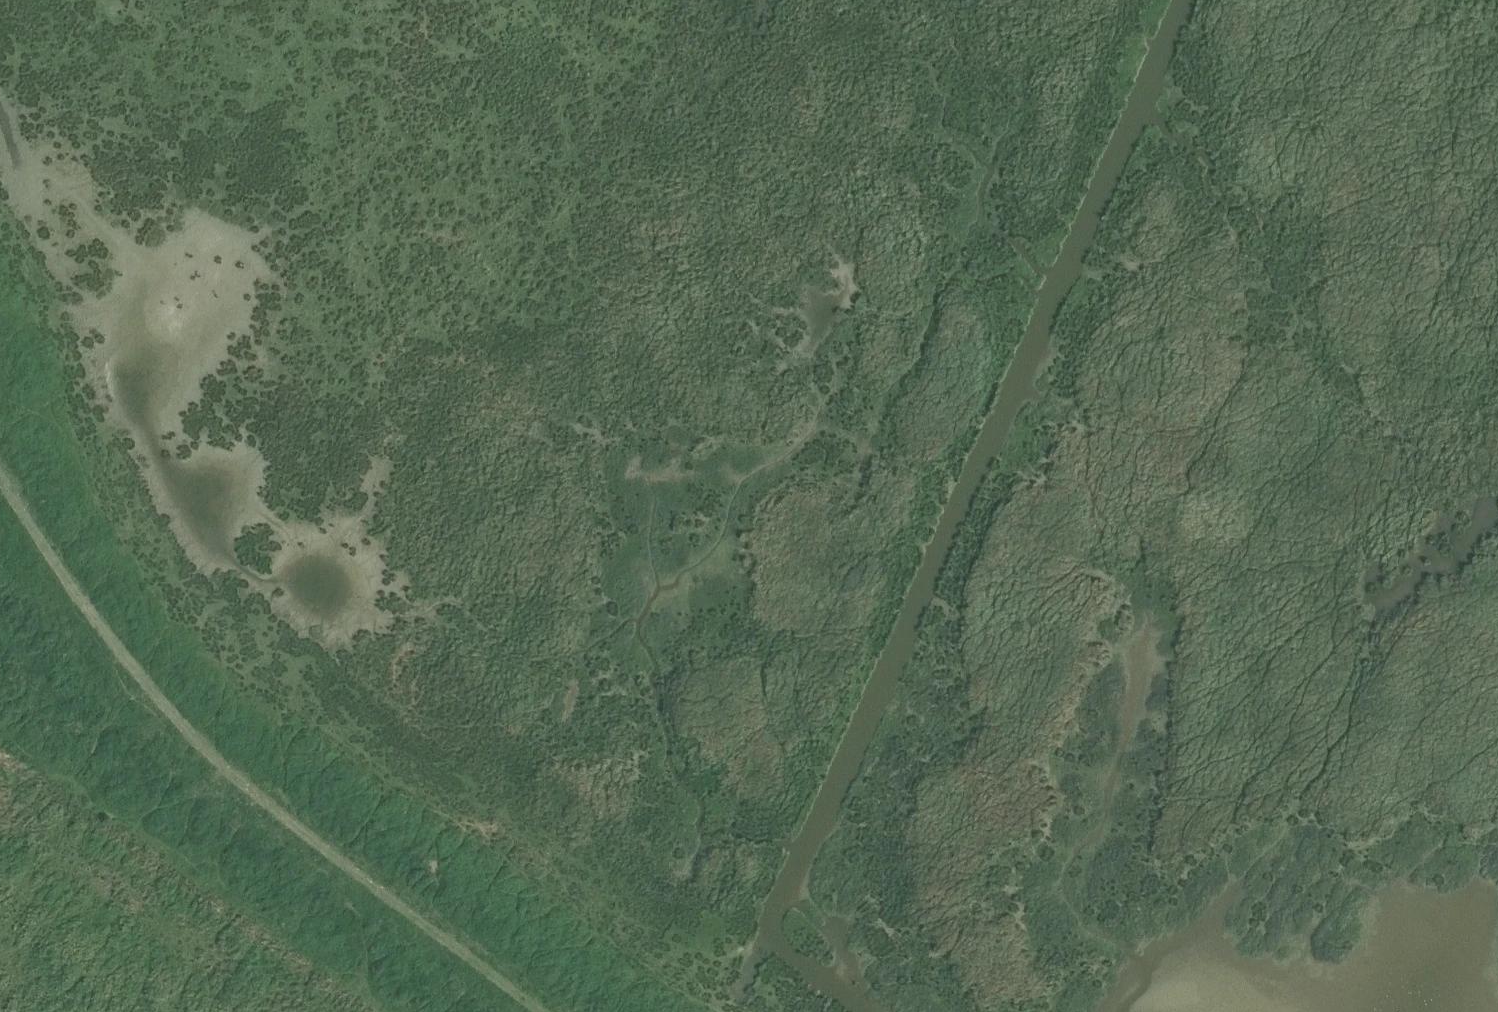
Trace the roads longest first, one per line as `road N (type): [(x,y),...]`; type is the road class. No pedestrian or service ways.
road 1 (track): [(0,481),(79,608),(202,746),(313,839),(548,1011)]

